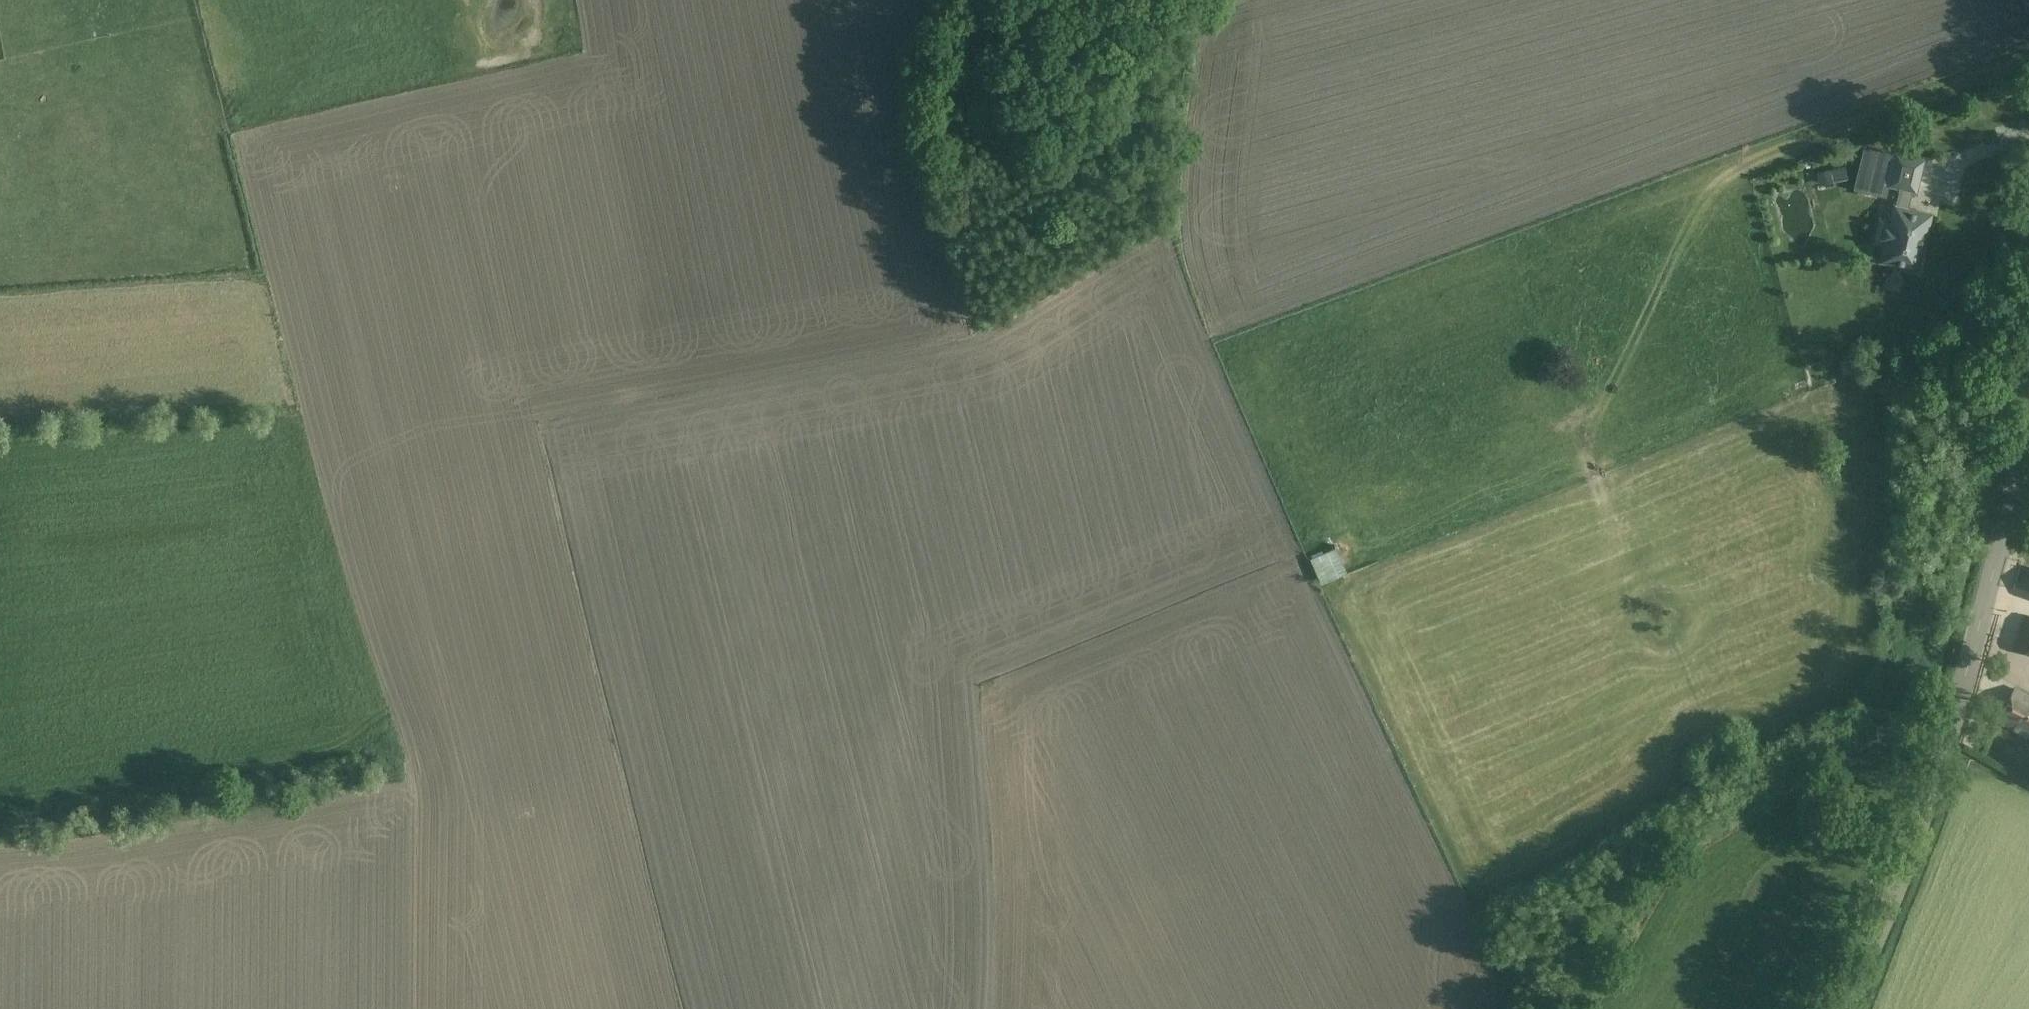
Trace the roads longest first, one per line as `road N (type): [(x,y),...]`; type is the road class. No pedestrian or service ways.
road 1 (unclassified): [(1851,1008),(1980,665),(2028,486)]

